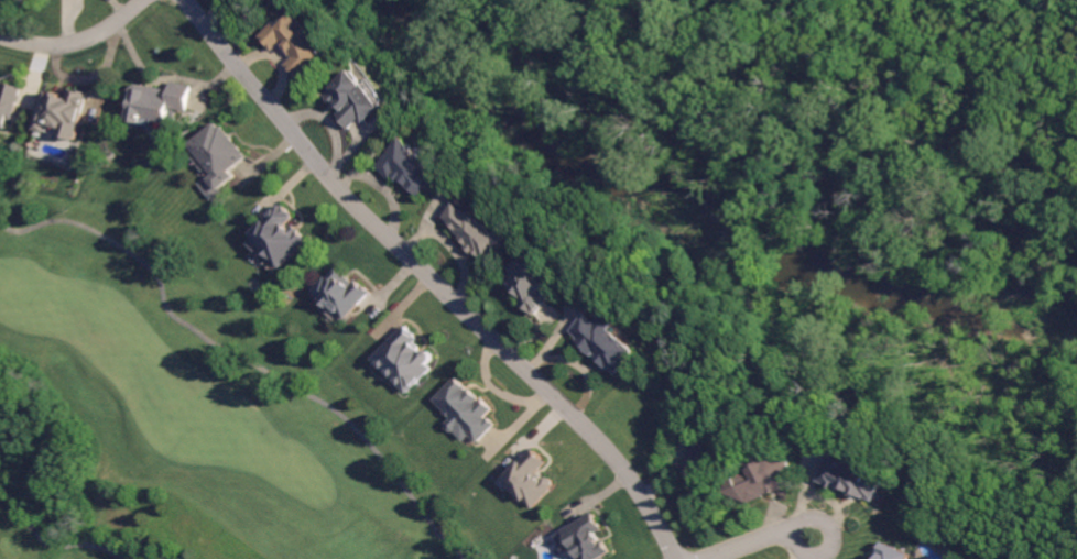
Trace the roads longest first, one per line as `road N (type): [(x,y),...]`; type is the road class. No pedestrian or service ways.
road 1 (residential): [(183,0),(340,191),(610,456),(678,558)]
road 2 (residential): [(0,38),(69,46),(148,0)]

